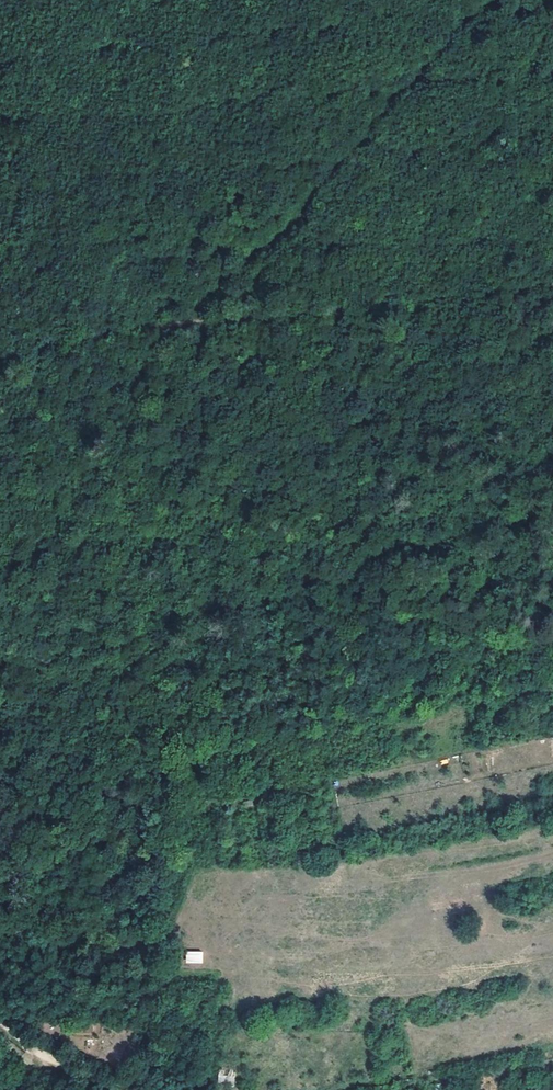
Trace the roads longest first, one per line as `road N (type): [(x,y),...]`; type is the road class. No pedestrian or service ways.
road 1 (track): [(0,1023),(69,1074),(132,1089)]

